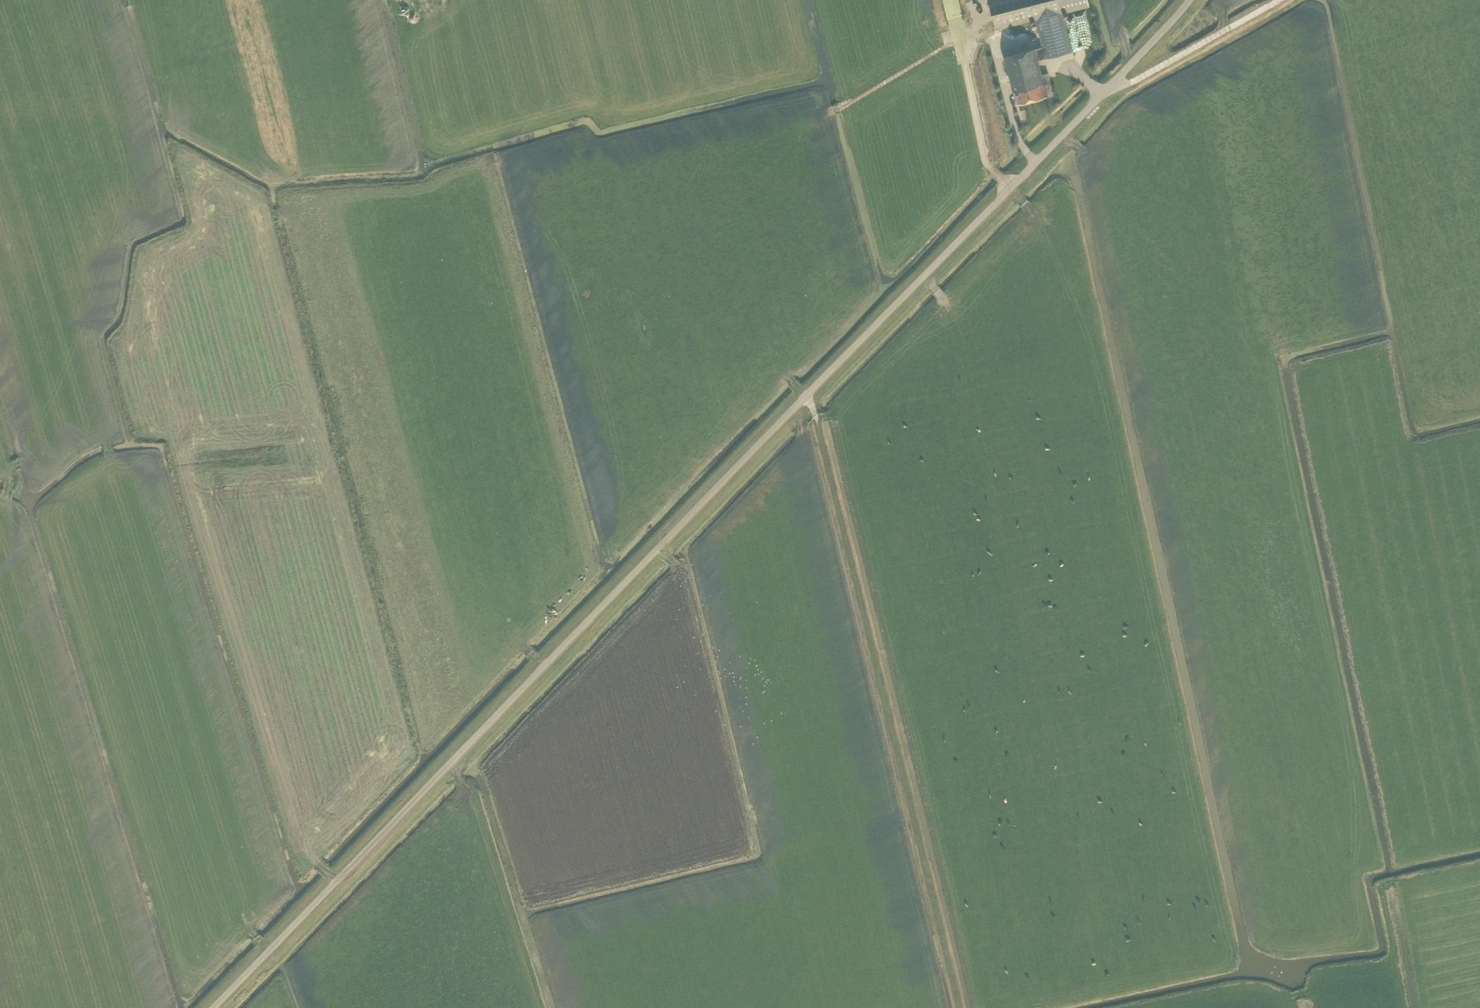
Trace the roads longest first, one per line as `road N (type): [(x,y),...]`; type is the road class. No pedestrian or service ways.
road 1 (unclassified): [(215,1007),(1189,0)]
road 2 (track): [(1112,83),(1125,85),(1277,0)]

